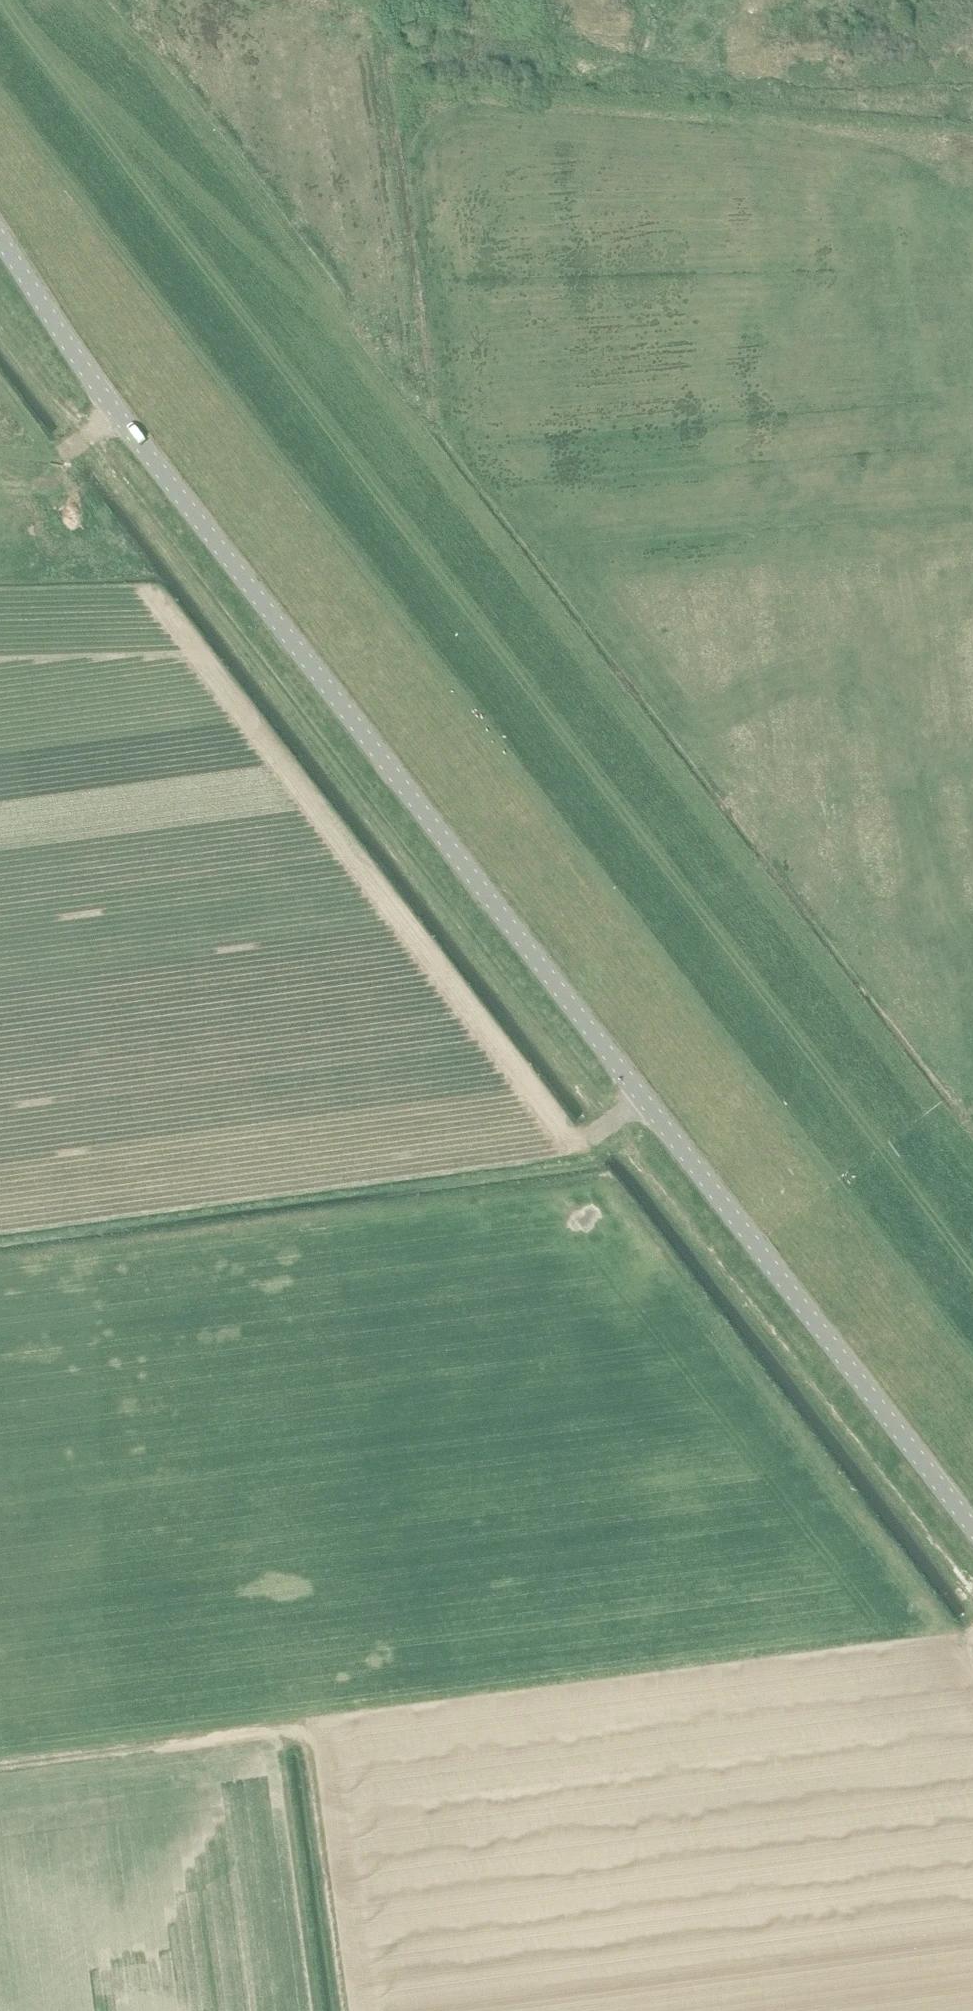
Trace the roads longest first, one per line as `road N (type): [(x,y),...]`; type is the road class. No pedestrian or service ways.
road 1 (unclassified): [(972,1528),(185,501),(0,238)]

